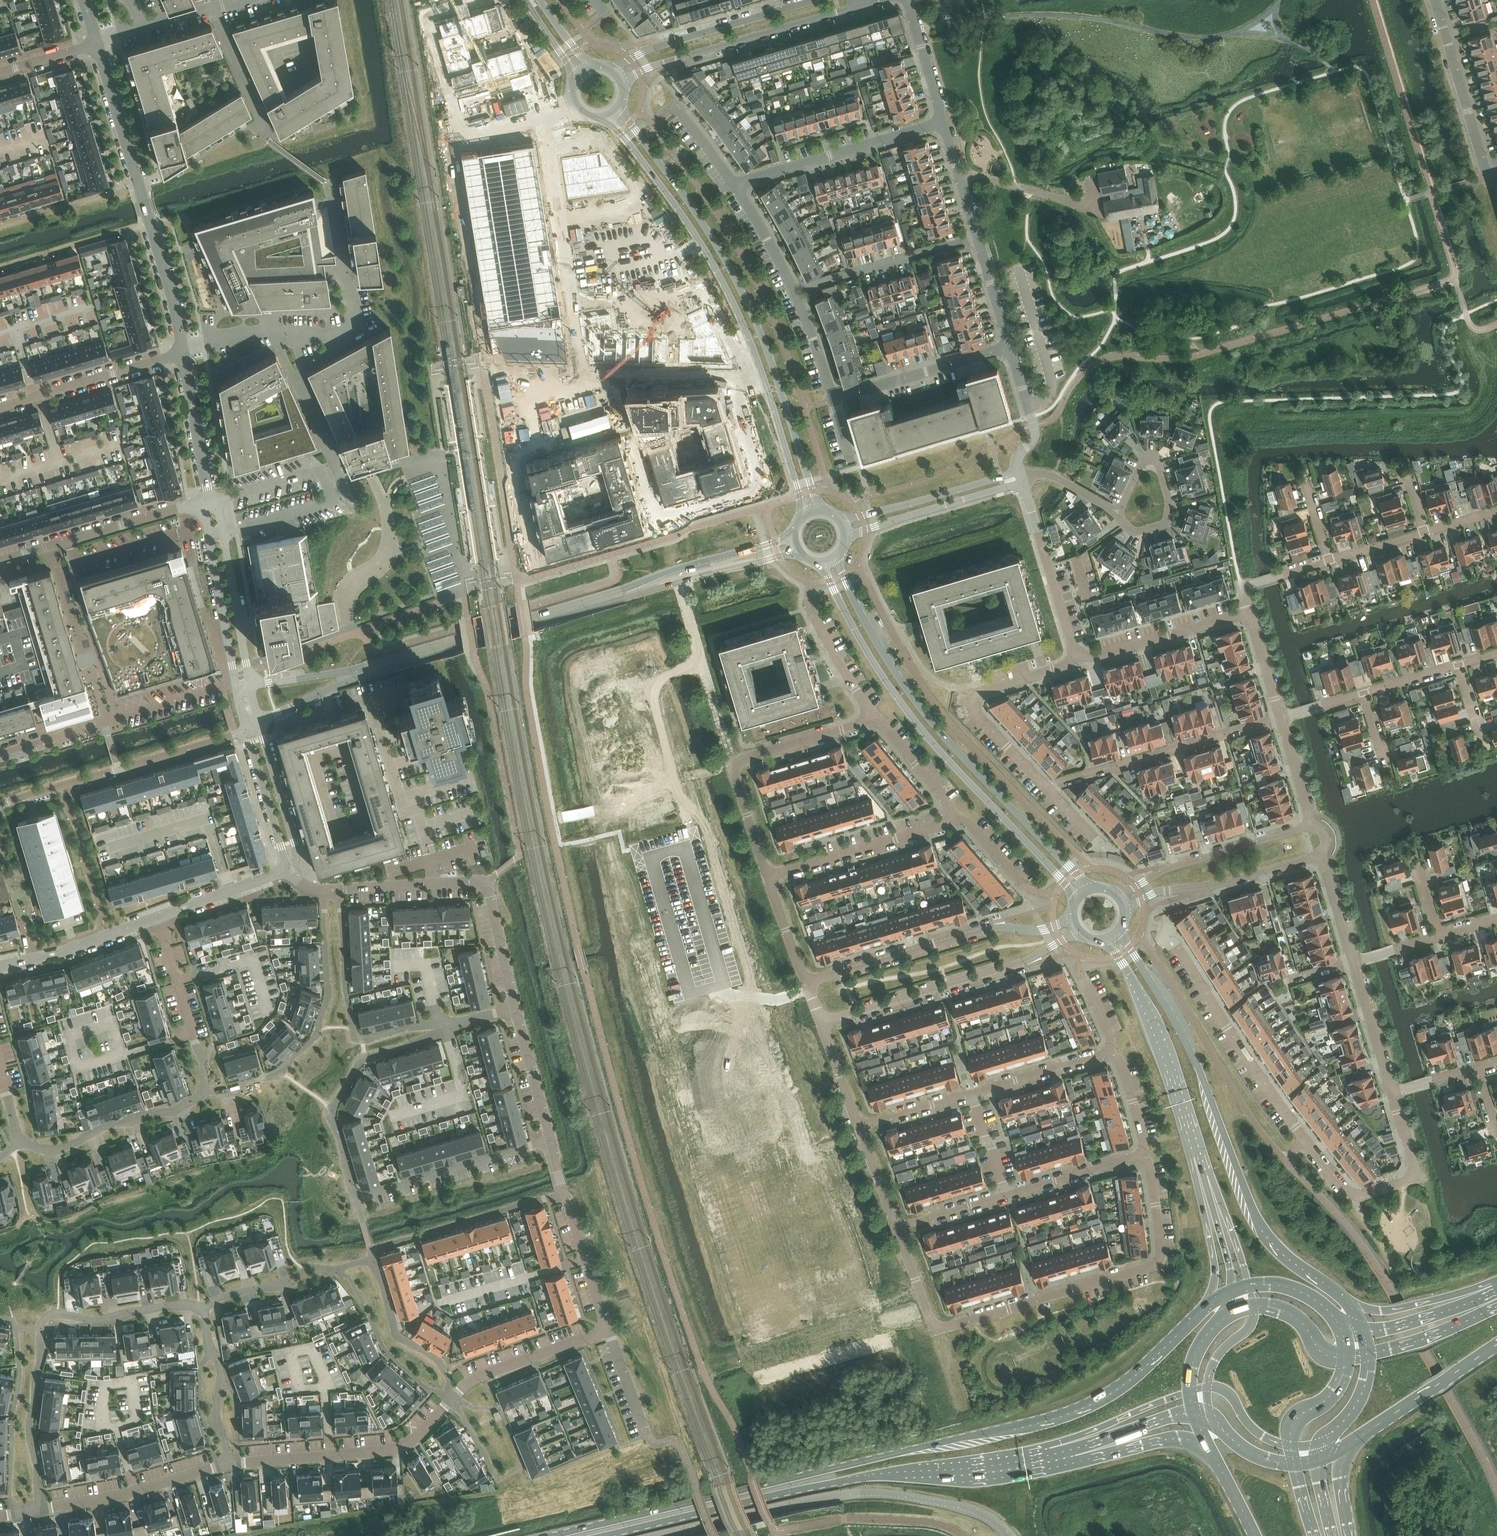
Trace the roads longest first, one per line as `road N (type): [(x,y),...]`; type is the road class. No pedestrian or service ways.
road 1 (primary): [(1205,1307),(1136,1375),(1060,1416),(552,1535)]
road 2 (tertiary): [(259,724),(367,675),(798,551)]
road 3 (tertiary): [(793,536),(365,667),(251,683)]
road 4 (primary): [(606,1535),(827,1484),(1010,1464),(1073,1449)]
road 5 (residential): [(1391,1095),(1413,1178),(1354,1197),(1237,1046),(1175,945)]
road 6 (secondary): [(819,509),(764,339),(724,259),(619,109)]
road 7 (secondary): [(1352,1307),(1279,1250),(1257,1219),(1202,1072),(1119,931)]
road 8 (secondary): [(607,117),(712,267),(750,345),(805,514)]
road 9 (secondary): [(820,563),(903,708),(1078,899)]
road 10 (secondary): [(1096,888),(950,744),(883,650),(836,557)]
road 11 (residential): [(735,187),(793,291),(832,400),(1010,346)]
road 12 (residential): [(229,1462),(392,1448),(417,1436),(487,1372),(609,1330)]
road 13 (residential): [(692,778),(606,808),(665,1008),(758,978)]
road 14 (residential): [(926,1308),(944,1330),(1162,1266),(1149,1166),(1141,1155)]
road 15 (residential): [(45,1506),(30,1436),(48,1317),(102,1319),(206,1306)]
road 16 (residential): [(718,1167),(780,1373),(865,1343),(863,1328)]
road 17 (residential): [(1073,916),(1044,929),(989,928),(808,985)]
road 18 (residential): [(824,1026),(1024,965),(1081,933)]
road 19 (residential): [(516,1008),(485,883),(340,889)]
road 20 (residential): [(860,1129),(1111,1052)]
road 21 (secondary): [(1109,939),(1150,1013),(1205,1179)]
road 22 (residential): [(0,804),(248,730)]
road 23 (residential): [(1141,1155),(895,1228)]
road 24 (residential): [(237,682),(0,754)]
road 25 (residential): [(622,80),(858,5)]
road 26 (residential): [(1046,787),(1279,718)]
road 27 (residential): [(278,339),(358,330),(335,190),(325,181)]
road 28 (residential): [(1075,664),(973,698),(980,720),(1046,787)]
road 29 (residential): [(210,502),(0,563)]
road 30 (residential): [(735,187),(942,124)]
road 31 (residential): [(814,0),(663,45),(612,69)]
road 32 (residential): [(758,978),(692,778)]
road 33 (residential): [(1312,828),(1167,869),(1118,896)]
road 34 (residential): [(1126,912),(1157,892),(1223,885),(1320,855)]
road 35 (residential): [(356,1197),(551,1140)]
road 36 (residential): [(21,1145),(63,1146),(115,1123),(179,1109),(208,1089)]
road 37 (residential): [(609,1330),(551,1140)]
road 38 (residential): [(959,818),(769,875)]
road 39 (residential): [(863,1328),(809,1138)]
road 40 (residential): [(1436,0),(1487,172),(1496,180)]
road 41 (residential): [(45,1506),(229,1462)]
road 42 (residential): [(1118,511),(1143,460),(1156,459),(1168,518),(1137,532),(1120,518)]
road 43 (unclassified): [(663,1535),(841,1496)]
road 44 (residential): [(1020,478),(843,521)]
road 45 (residential): [(847,535),(1020,478)]
road 46 (residential): [(1248,613),(1075,664)]
road 47 (residential): [(156,917),(208,1089)]
road 48 (unclassified): [(1009,1535),(987,1516),(956,1505),(888,1494),(841,1496)]
road 49 (residential): [(379,471),(391,547),(349,604),(362,630)]
road 50 (residential): [(809,1138),(758,978)]
road 51 (primary): [(1357,1439),(1496,1345)]
road 52 (tertiary): [(0,966),(156,917)]
road 53 (tertiary): [(183,353),(143,195)]
road 54 (residential): [(229,1462),(215,1415),(222,1377),(206,1306)]
road 55 (track): [(678,584),(724,737)]
road 56 (tertiary): [(97,44),(143,195)]
road 57 (residential): [(342,482),(278,339)]
road 58 (residential): [(37,397),(183,353)]
road 59 (tertiary): [(251,683),(224,533)]
road 60 (tertiary): [(210,502),(183,353)]
road 61 (tertiary): [(285,867),(296,842),(259,724)]
road 62 (residential): [(871,715),(731,764)]
road 63 (residential): [(835,279),(977,237)]
road 64 (primary): [(1073,1449),(1179,1438),(1215,1458)]
road 65 (tertiary): [(209,537),(237,682)]
road 66 (primary): [(1495,1292),(1381,1311),(1352,1307)]
road 67 (primary): [(1495,1292),(1462,1324),(1368,1354)]
road 68 (residential): [(269,141),(212,10)]
road 69 (tertiary): [(248,730),(285,867)]
road 70 (residential): [(1020,478),(1018,464),(1037,431),(1010,346)]
road 71 (residential): [(1352,962),(1391,1095)]
road 72 (tertiary): [(156,917),(285,867)]
road 73 (primary): [(1495,1292),(1363,1332)]
road 74 (residential): [(551,1140),(516,1008)]
road 75 (residential): [(959,818),(871,715)]
road 76 (residential): [(327,487),(321,469),(210,502)]
road 77 (primary): [(1073,1449),(1117,1421),(1190,1392)]
road 78 (secondary): [(1205,1179),(1216,1273),(1205,1307)]
road 79 (residential): [(871,715),(806,603)]
road 80 (residential): [(942,124),(907,0)]
road 81 (residential): [(1020,478),(1056,600)]
road 82 (residential): [(224,533),(331,501),(327,487)]
road 83 (primary): [(1073,1449),(1194,1414)]

